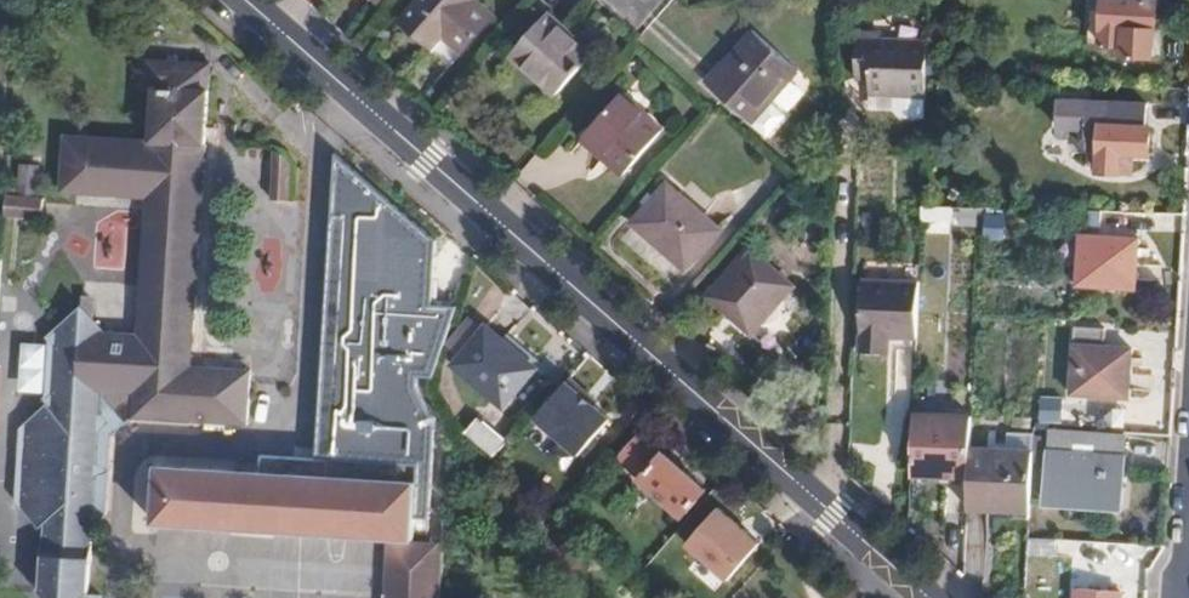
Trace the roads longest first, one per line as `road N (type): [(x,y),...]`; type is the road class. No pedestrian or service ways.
road 1 (secondary): [(249,0),(928,597)]

